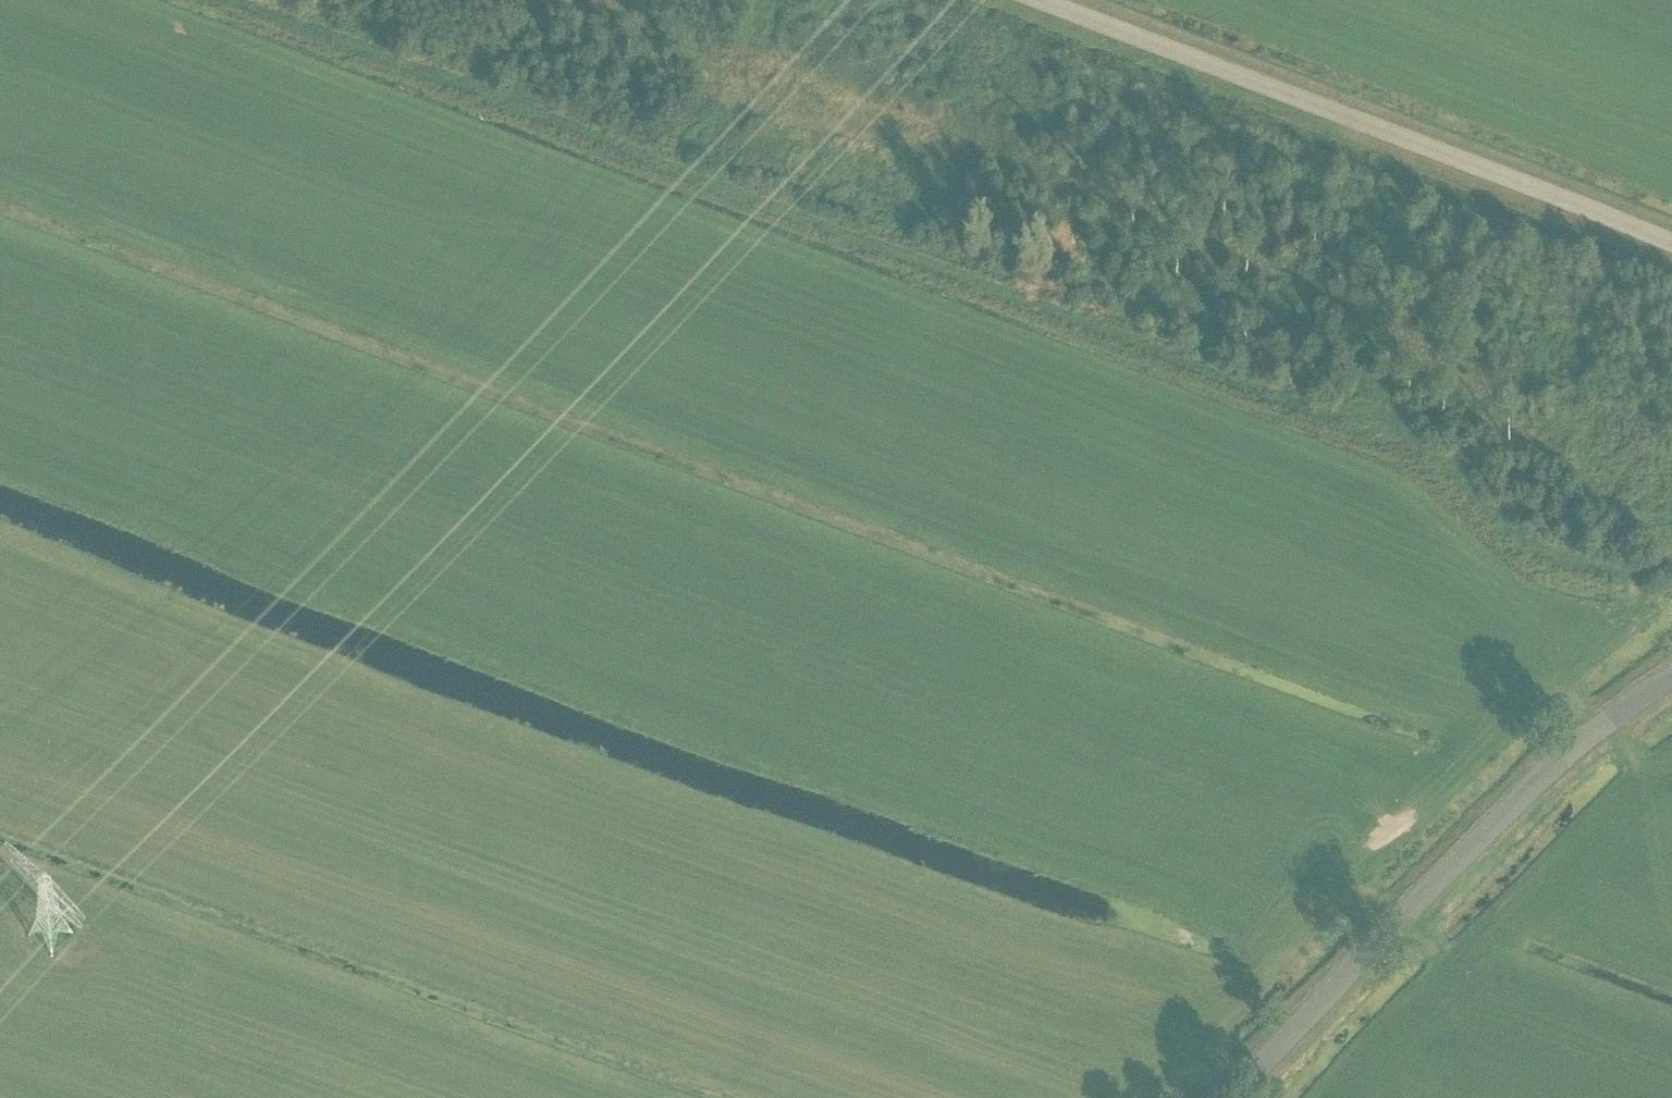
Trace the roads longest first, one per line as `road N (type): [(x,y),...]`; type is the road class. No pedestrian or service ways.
road 1 (unclassified): [(1671,242),(1032,0)]
road 2 (tertiary): [(1239,1097),(1444,871),(1581,745),(1671,675)]

